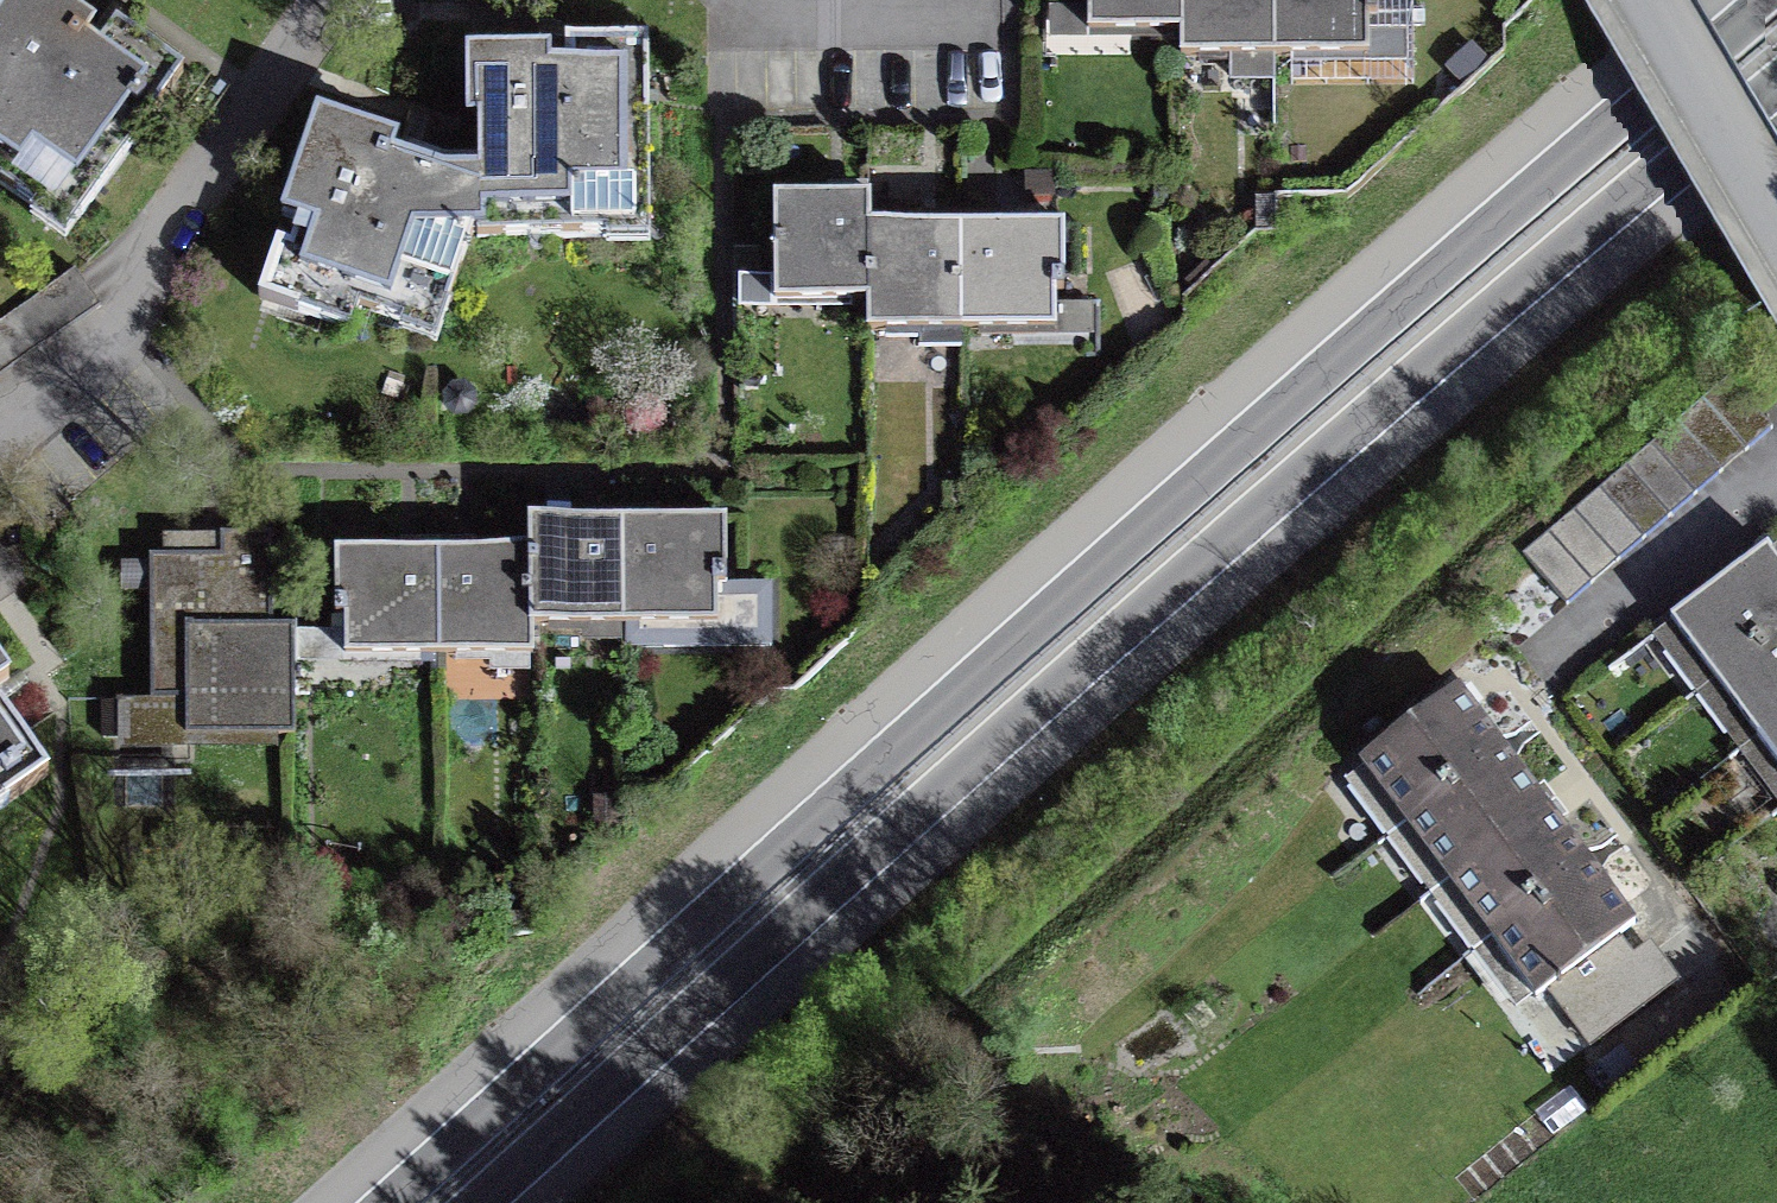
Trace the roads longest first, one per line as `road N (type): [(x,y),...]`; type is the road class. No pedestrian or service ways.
road 1 (trunk): [(1773,0),(1384,321),(392,1202)]
road 2 (trunk): [(479,1202),(1435,358),(1776,86)]
road 3 (residential): [(0,480),(101,398),(335,0)]
road 4 (unclassified): [(1649,0),(1776,232)]
road 5 (residential): [(1012,6),(759,0)]

